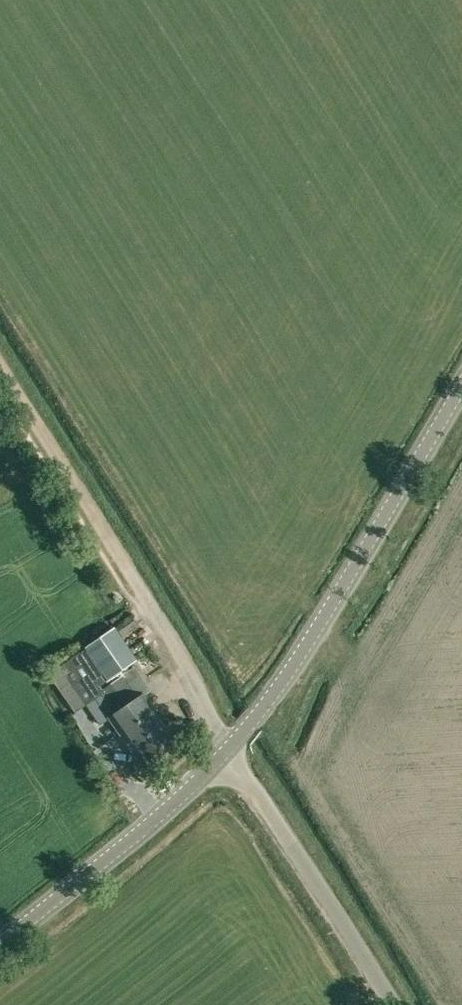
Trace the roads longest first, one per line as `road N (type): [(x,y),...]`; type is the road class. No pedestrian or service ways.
road 1 (tertiary): [(231,752),(310,647),(461,391)]
road 2 (tertiary): [(0,947),(155,825),(231,752)]
road 3 (unclassified): [(231,752),(394,1004)]
road 4 (track): [(0,371),(158,621)]
road 5 (unclassified): [(158,621),(231,752)]

